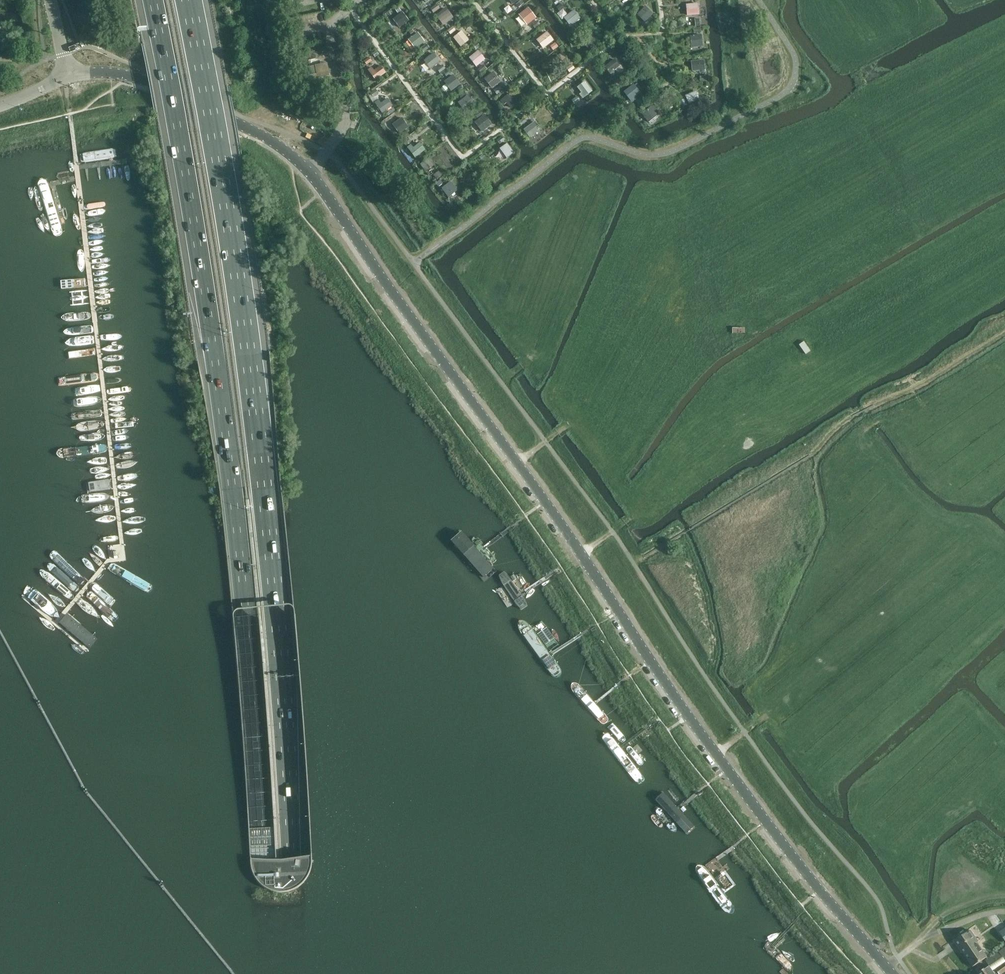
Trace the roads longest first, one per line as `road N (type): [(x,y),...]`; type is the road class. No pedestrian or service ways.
road 1 (unclassified): [(891,973),(716,755),(310,173),(262,136),(145,80),(71,77)]
road 2 (motorway): [(153,0),(216,361),(241,555),(268,973)]
road 3 (motorway): [(292,973),(285,706),(262,462),(189,0)]
road 4 (track): [(1004,552),(912,497),(860,441),(888,418),(932,424),(1004,371)]
road 5 (track): [(907,952),(917,911),(915,860),(926,837),(969,804),(1004,814)]
road 6 (track): [(613,533),(641,512),(722,408)]

